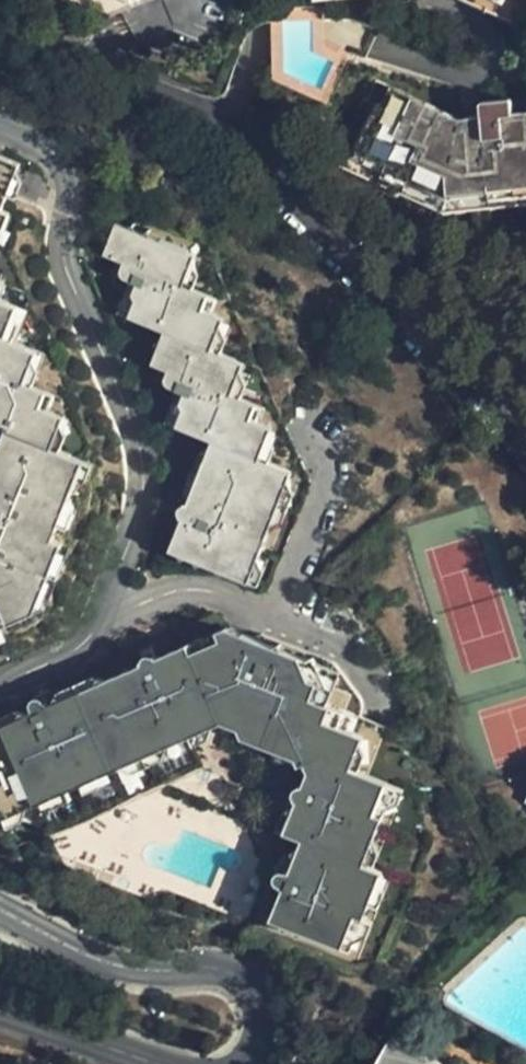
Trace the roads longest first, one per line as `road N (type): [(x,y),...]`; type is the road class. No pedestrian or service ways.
road 1 (residential): [(85,69),(228,130),(525,453)]
road 2 (residential): [(0,908),(105,962),(187,970)]
road 3 (residential): [(0,1014),(162,1063)]
road 4 (residential): [(243,1063),(255,1058),(263,1036),(254,996),(238,980),(187,970)]

